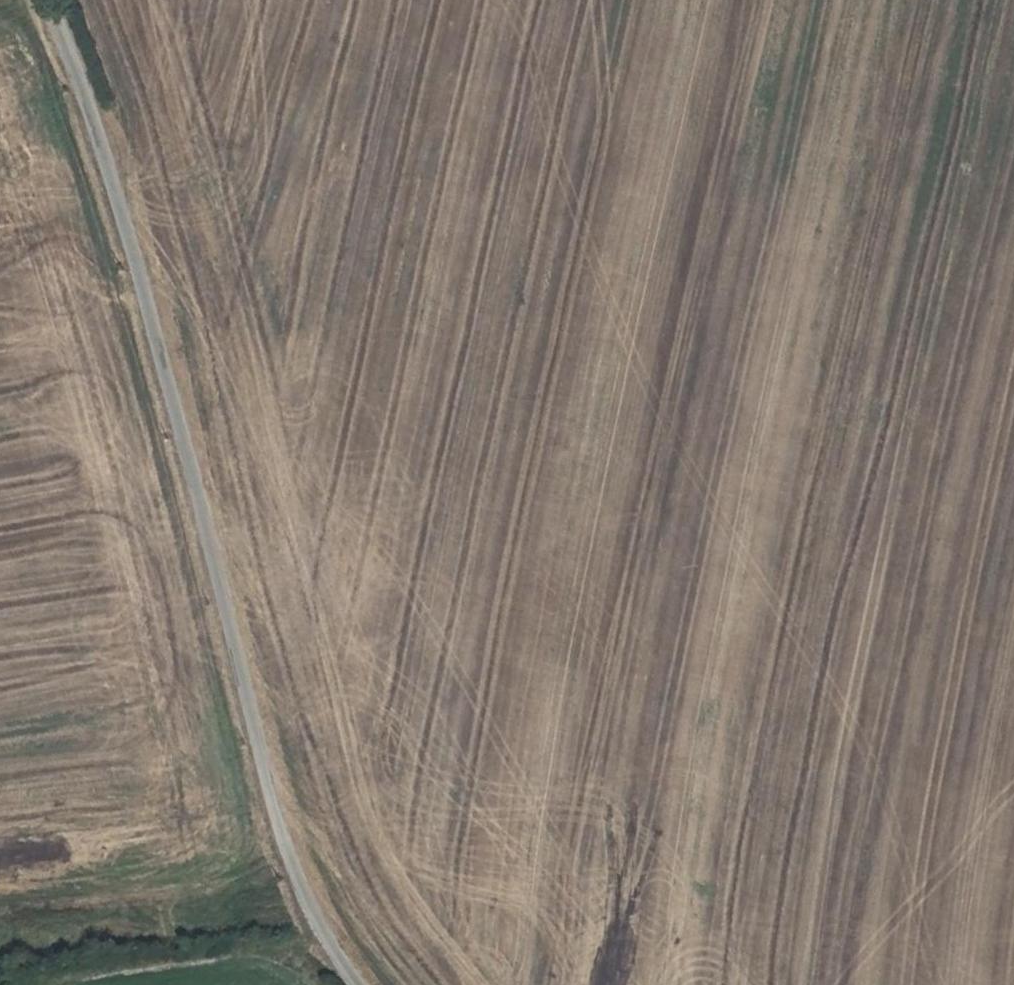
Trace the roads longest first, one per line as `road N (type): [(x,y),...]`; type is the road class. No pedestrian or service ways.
road 1 (unclassified): [(52,0),(147,332),(271,842),(353,984)]

